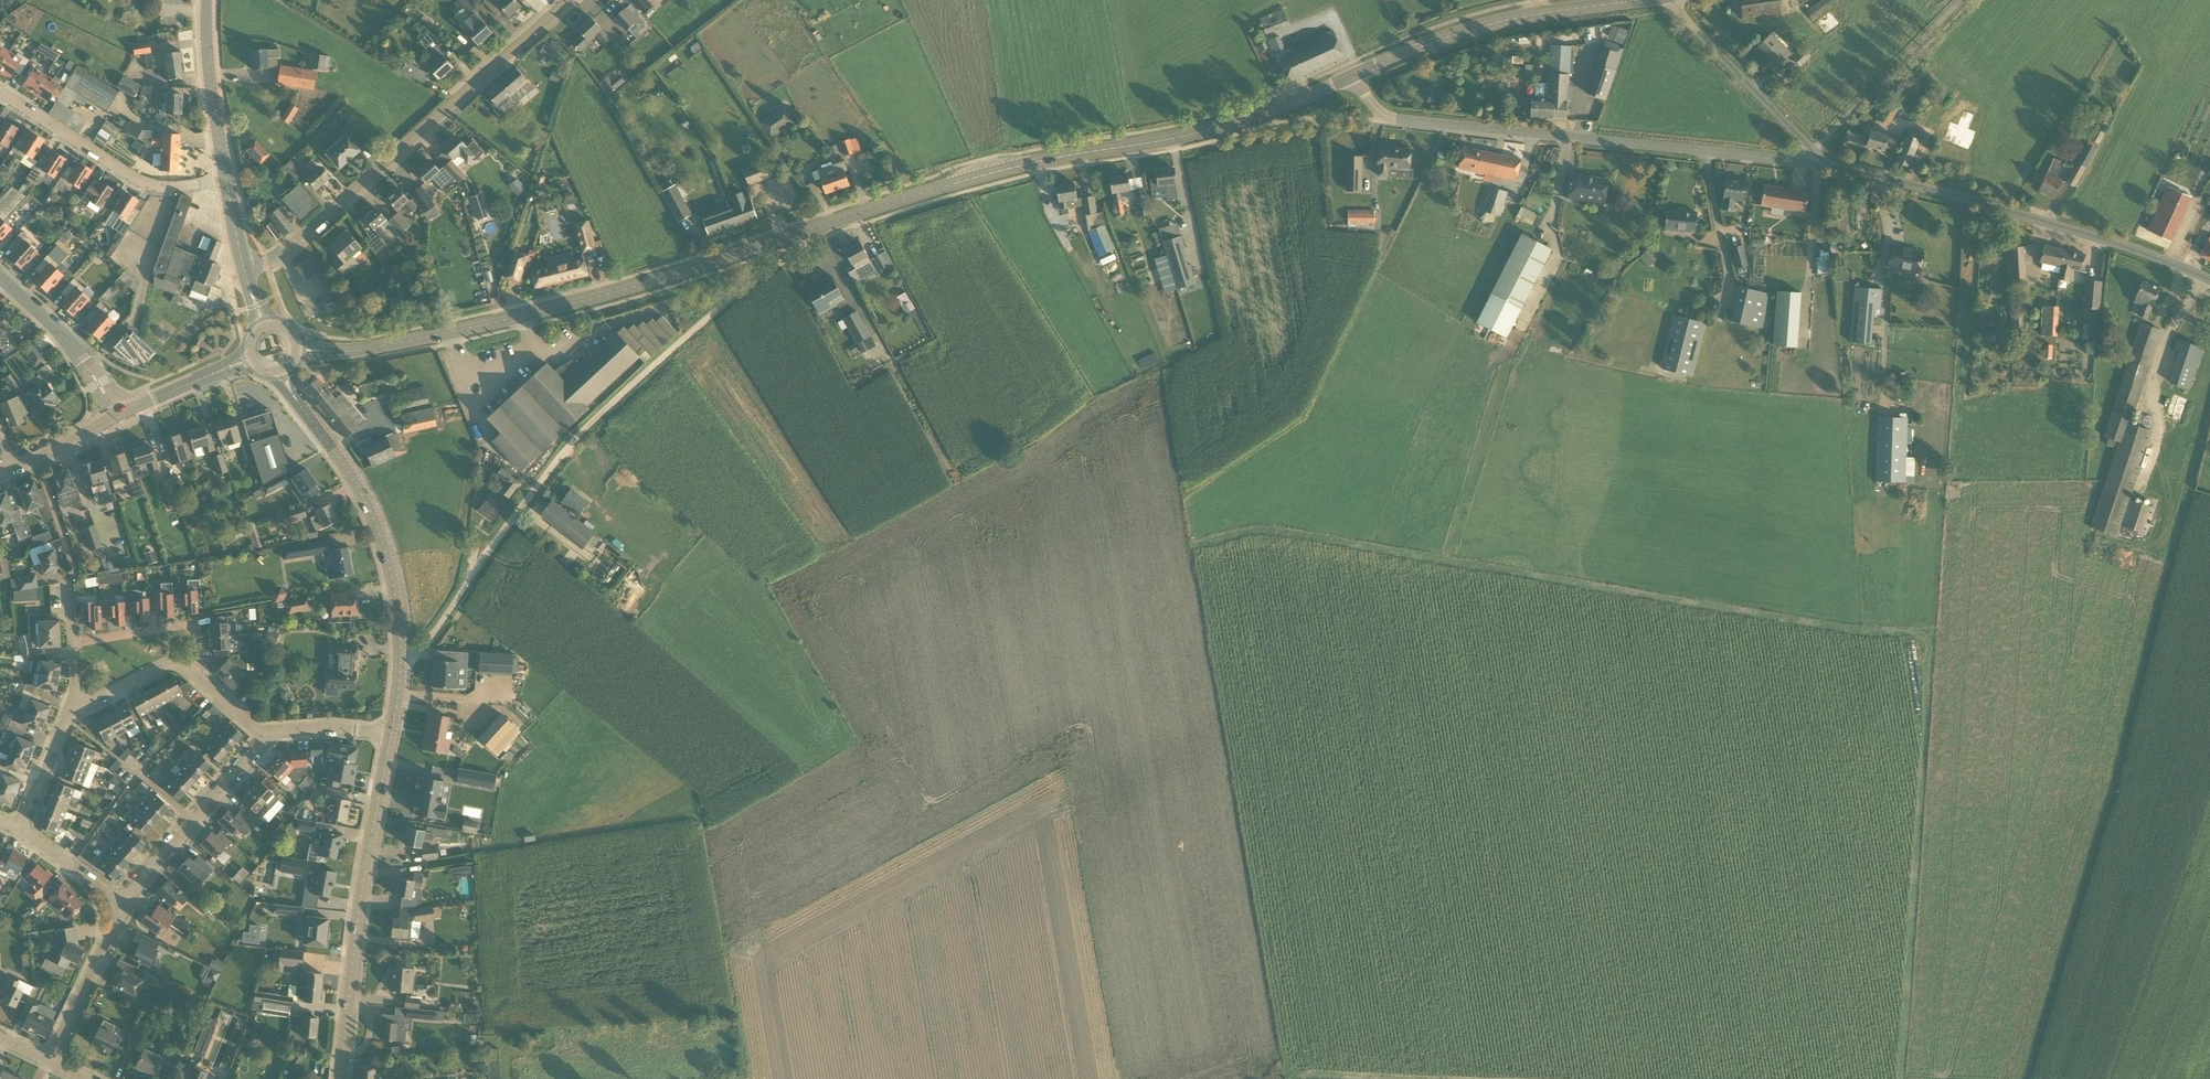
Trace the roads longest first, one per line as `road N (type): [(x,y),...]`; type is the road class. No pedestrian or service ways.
road 1 (track): [(804,243),(587,429),(426,642),(401,659)]
road 2 (tertiary): [(803,232),(1060,158),(1240,125),(1356,75)]
road 3 (tertiary): [(301,351),(360,350),(540,311),(803,232)]
road 4 (unclassified): [(1818,164),(1405,120),(1380,110),(1356,75)]
road 5 (unclassified): [(246,272),(284,251),(570,0)]
road 6 (unclassified): [(2209,280),(2043,221),(1818,164)]
road 7 (tertiary): [(391,734),(401,659),(388,560),(362,494),(297,400)]
road 8 (tertiary): [(340,1078),(364,872),(391,734)]
road 9 (tertiary): [(1356,75),(1491,24),(1630,2)]
road 10 (residential): [(226,180),(180,187),(130,177),(0,92)]
road 11 (residential): [(126,904),(268,737)]
road 12 (unclassified): [(1818,164),(1679,0)]
road 13 (tertiary): [(118,414),(74,350),(0,277)]
road 14 (tertiary): [(226,180),(207,0)]
road 15 (residential): [(196,675),(195,622),(72,644)]
road 16 (residential): [(49,1061),(126,904)]
road 17 (residential): [(19,831),(63,725),(83,706)]
road 18 (residential): [(0,469),(118,414)]
road 19 (residential): [(126,904),(19,831)]
road 20 (residential): [(83,706),(171,662),(196,675)]
road 21 (residential): [(268,737),(329,727),(391,734)]

